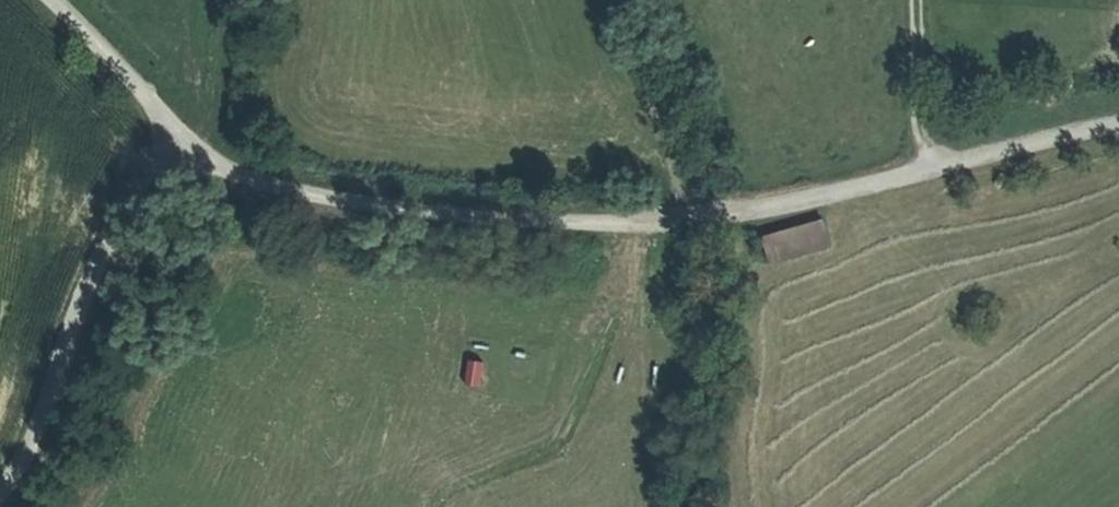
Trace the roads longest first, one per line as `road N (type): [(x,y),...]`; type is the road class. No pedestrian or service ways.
road 1 (track): [(48,0),(206,165),(244,186),(398,218),(596,231),(694,223),(1118,125)]
road 2 (track): [(206,165),(150,199),(113,245),(82,309),(37,445),(0,500)]
road 3 (track): [(618,0),(694,223)]
road 4 (track): [(924,170),(916,0)]

